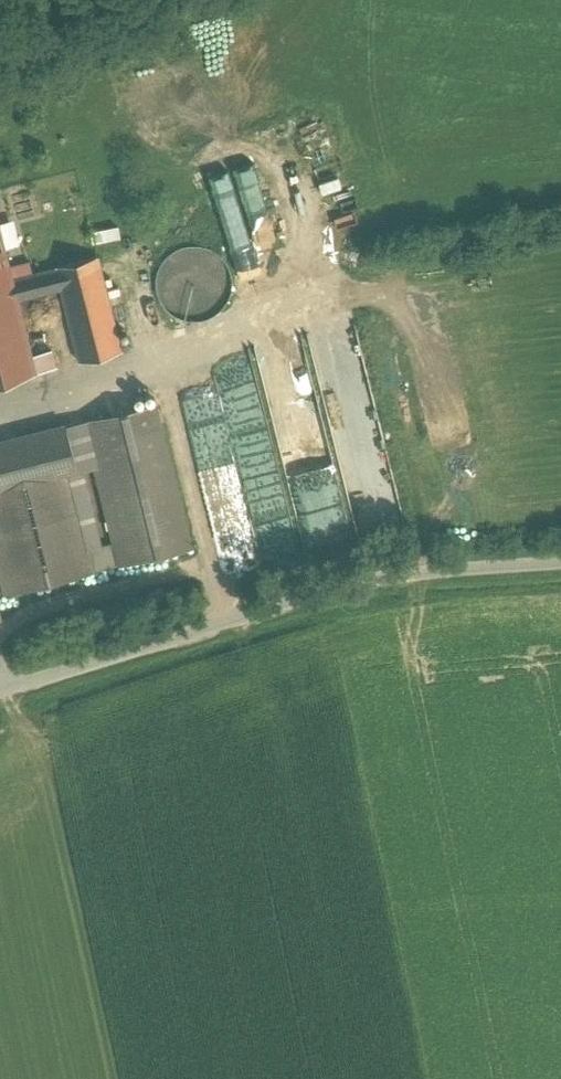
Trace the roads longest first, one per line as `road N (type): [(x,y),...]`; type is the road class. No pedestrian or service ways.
road 1 (unclassified): [(0,694),(378,582),(560,565)]

